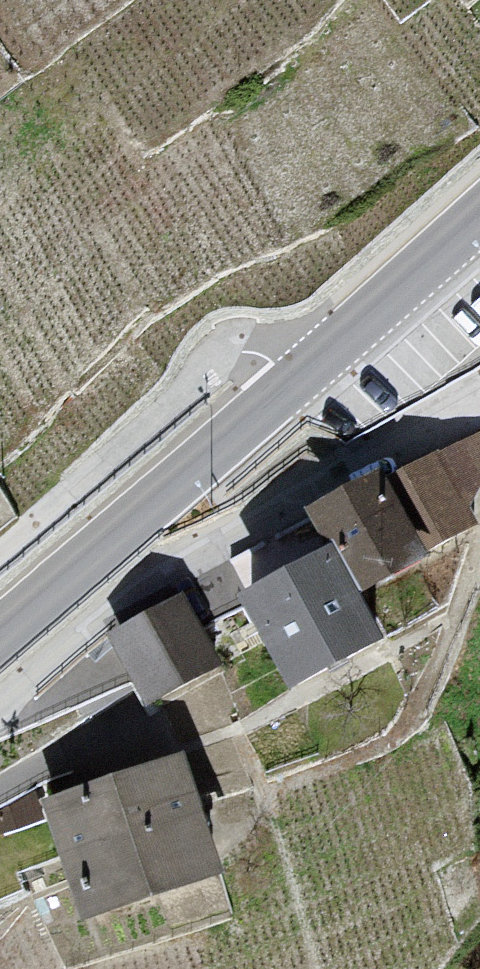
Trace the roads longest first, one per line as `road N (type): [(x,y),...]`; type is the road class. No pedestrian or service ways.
road 1 (residential): [(479,411),(300,508),(71,659),(0,726)]
road 2 (tertiary): [(0,643),(328,355)]
road 3 (residential): [(328,355),(245,339),(0,558)]
road 4 (tertiary): [(328,355),(479,221)]

